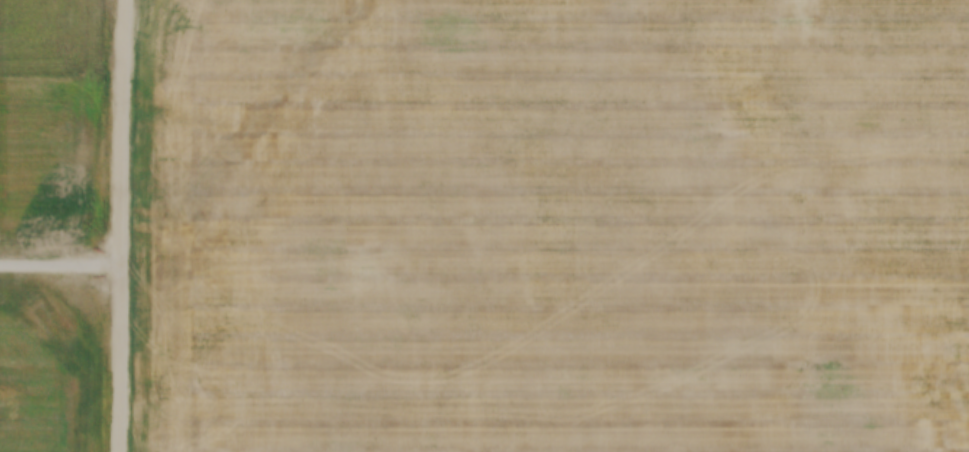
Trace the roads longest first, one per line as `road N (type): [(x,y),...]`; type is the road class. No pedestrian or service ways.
road 1 (residential): [(125,451),(123,0)]

